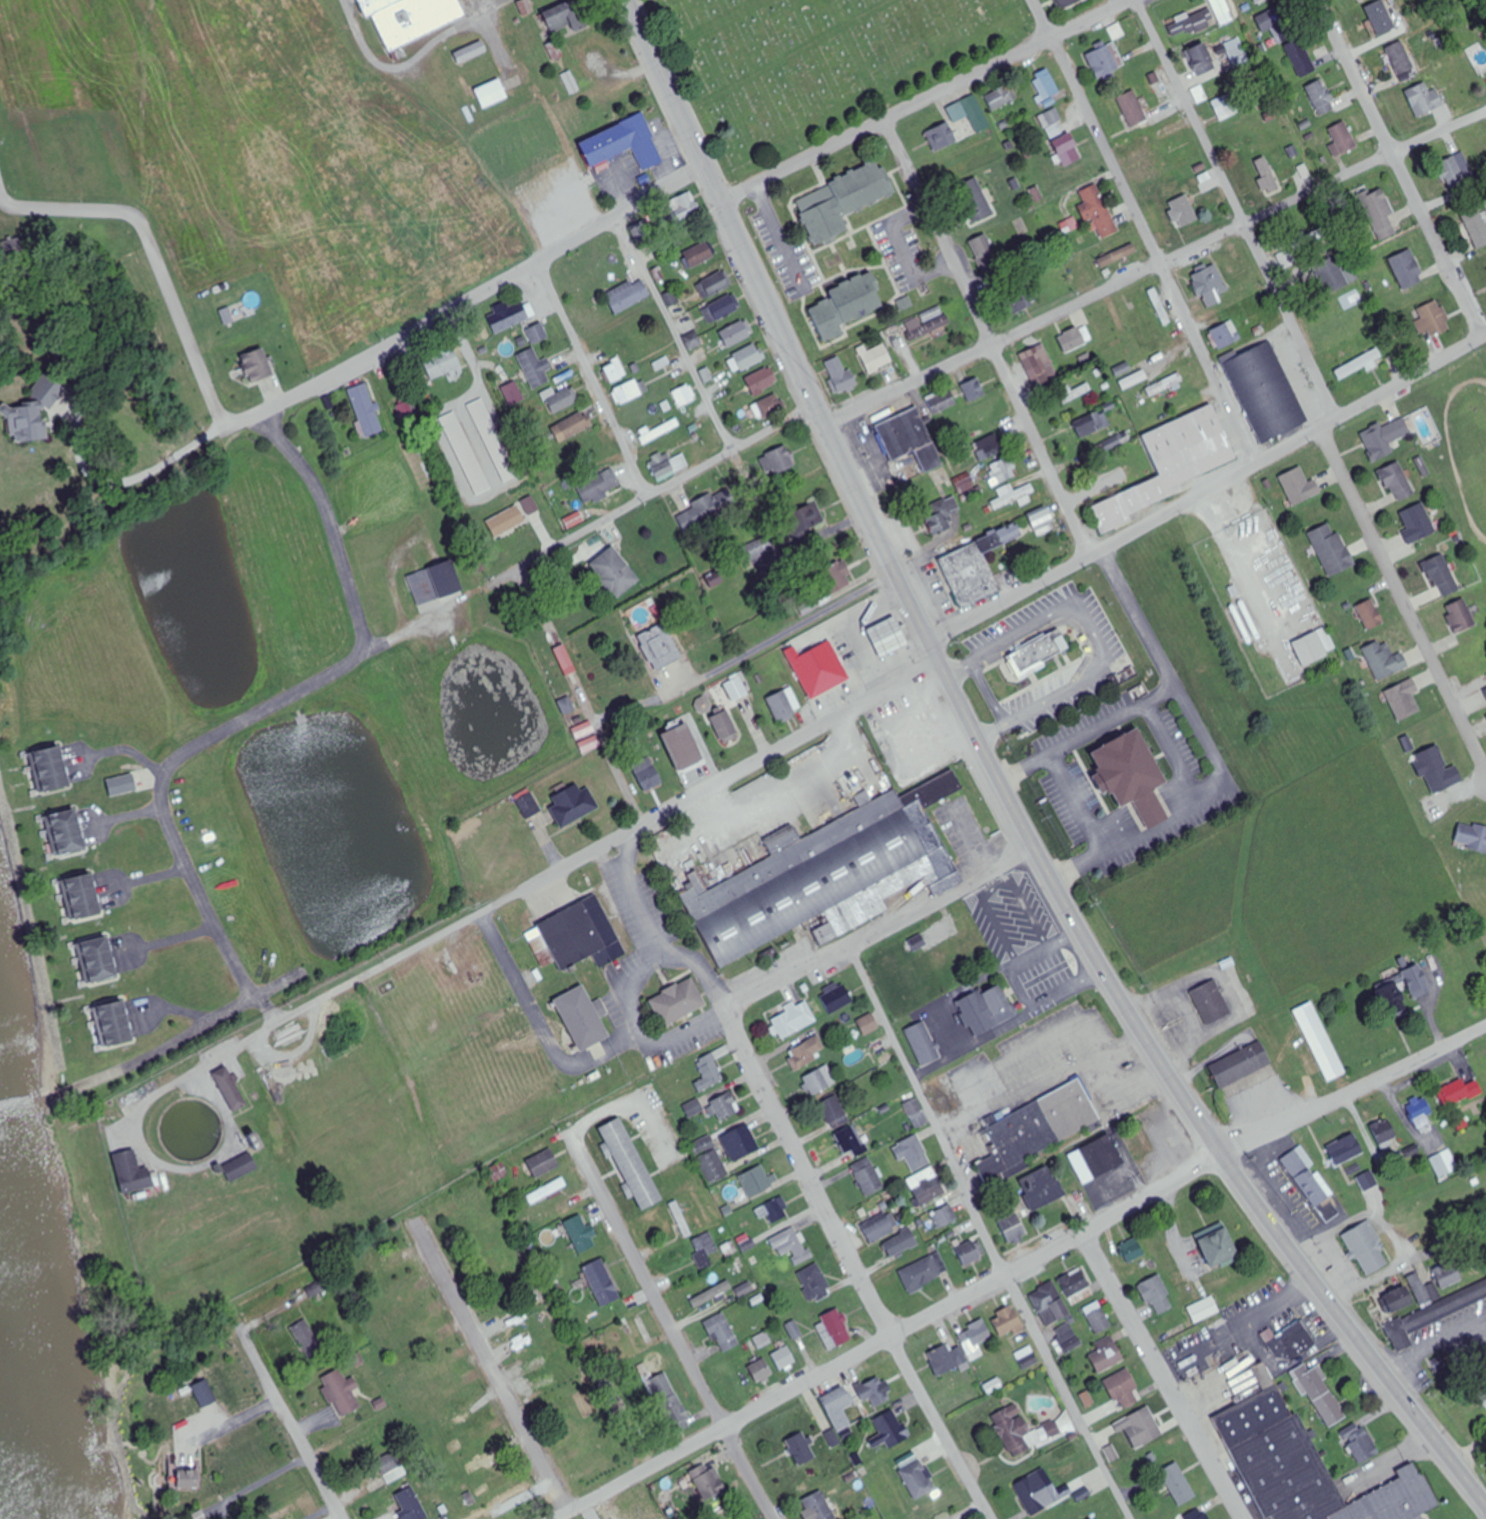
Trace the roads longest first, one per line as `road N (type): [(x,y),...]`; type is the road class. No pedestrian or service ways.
road 1 (primary): [(1485,1497),(1140,1034),(1032,850),(822,405)]
road 2 (residential): [(1485,1027),(1226,1153),(552,1518)]
road 3 (residential): [(259,999),(163,803),(163,787),(184,752),(822,405)]
road 4 (residential): [(227,1057),(946,661)]
road 5 (residential): [(830,420),(998,348),(1391,147),(1485,114)]
road 6 (residential): [(937,641),(1485,338)]
road 7 (residential): [(989,1518),(726,1008)]
road 8 (residential): [(227,429),(487,280),(541,263),(708,169)]
road 9 (residential): [(1257,461),(1032,0)]
road 10 (residential): [(1093,557),(887,117)]
road 11 (residential): [(1341,417),(1134,0)]
road 12 (primary): [(822,405),(627,0)]
road 13 (residential): [(724,202),(1115,0)]
road 14 (residential): [(776,1518),(571,1134)]
road 15 (residential): [(1322,426),(1485,765)]
road 16 (residential): [(1485,335),(1322,0)]
road 17 (residential): [(227,429),(135,214),(19,207),(0,195)]
road 18 (residential): [(726,1008),(1032,850)]
road 19 (residential): [(416,1220),(570,1508)]
road 20 (residential): [(1244,1518),(1086,1233)]
road 21 (residential): [(372,650),(325,498),(259,415)]
road 22 (residential): [(648,496),(541,263)]
road 23 (residential): [(351,1518),(254,1330)]

